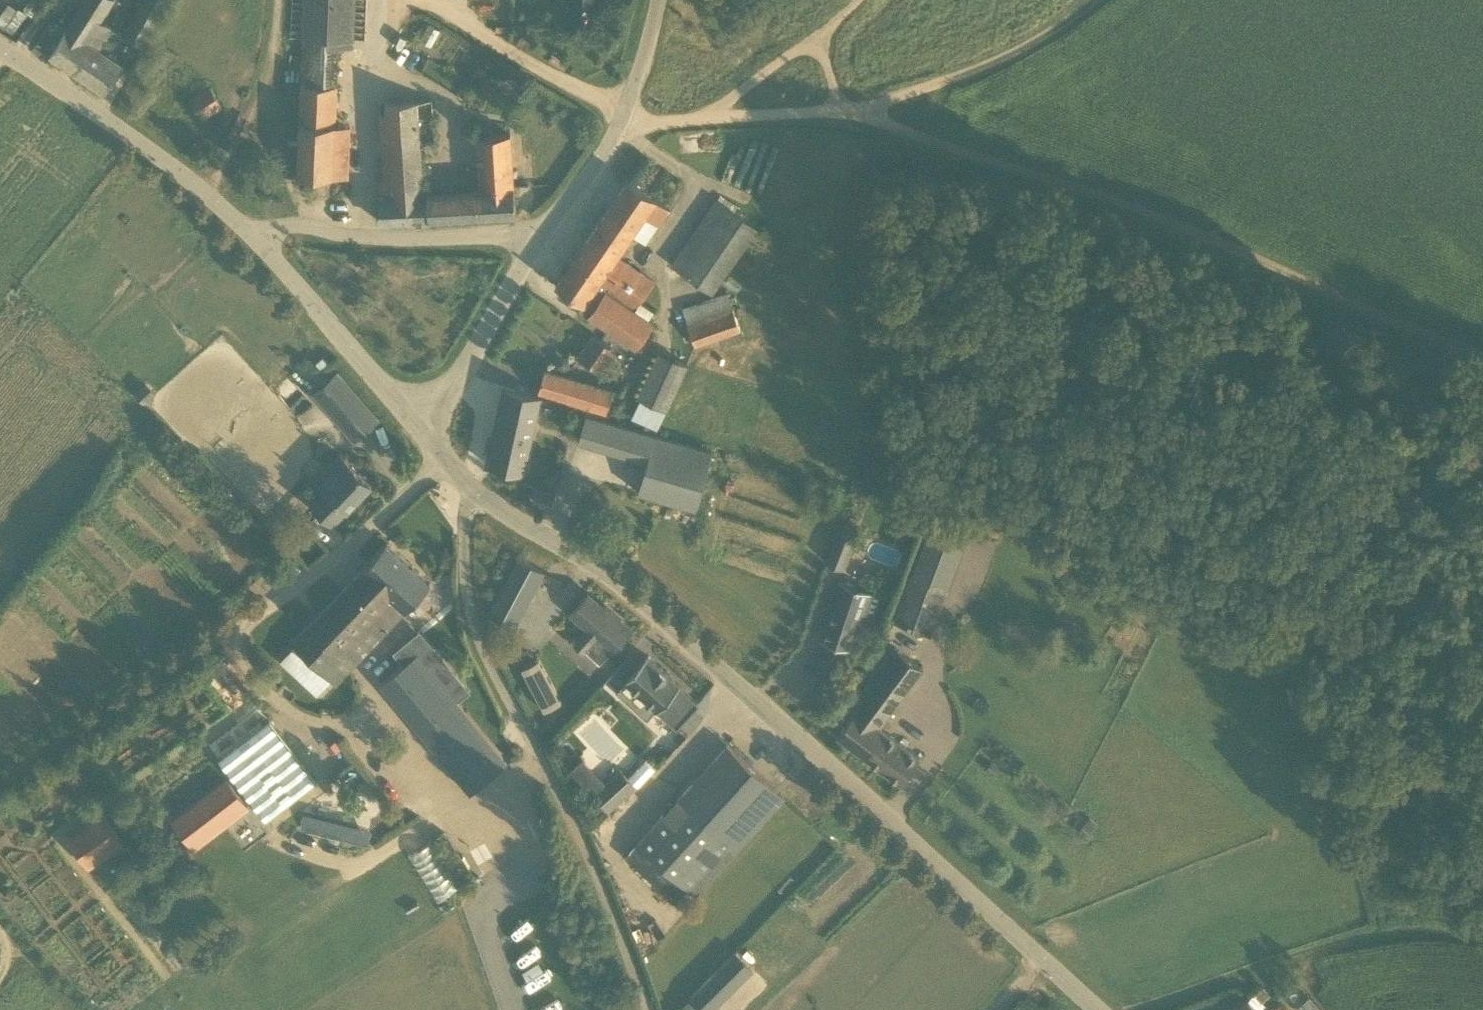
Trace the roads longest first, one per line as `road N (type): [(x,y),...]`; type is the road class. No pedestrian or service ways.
road 1 (unclassified): [(1099,1009),(644,600),(508,517),(467,480)]
road 2 (track): [(841,113),(1109,198),(1482,351)]
road 3 (unclassified): [(650,1009),(472,609),(467,480)]
road 4 (unclassified): [(261,240),(144,144),(0,50)]
road 5 (track): [(1102,0),(1010,67),(841,113)]
road 6 (track): [(0,778),(245,626)]
road 7 (unclassified): [(539,239),(383,238),(310,224),(279,227),(261,240)]
road 8 (unclassified): [(539,239),(622,119),(658,0)]
road 9 (unclassified): [(245,626),(345,550),(444,454)]
road 10 (unclassified): [(423,428),(261,240)]
road 11 (track): [(1349,912),(1157,986),(1137,1009)]
road 12 (unclassified): [(423,428),(539,239)]
road 13 (track): [(622,119),(841,113)]

